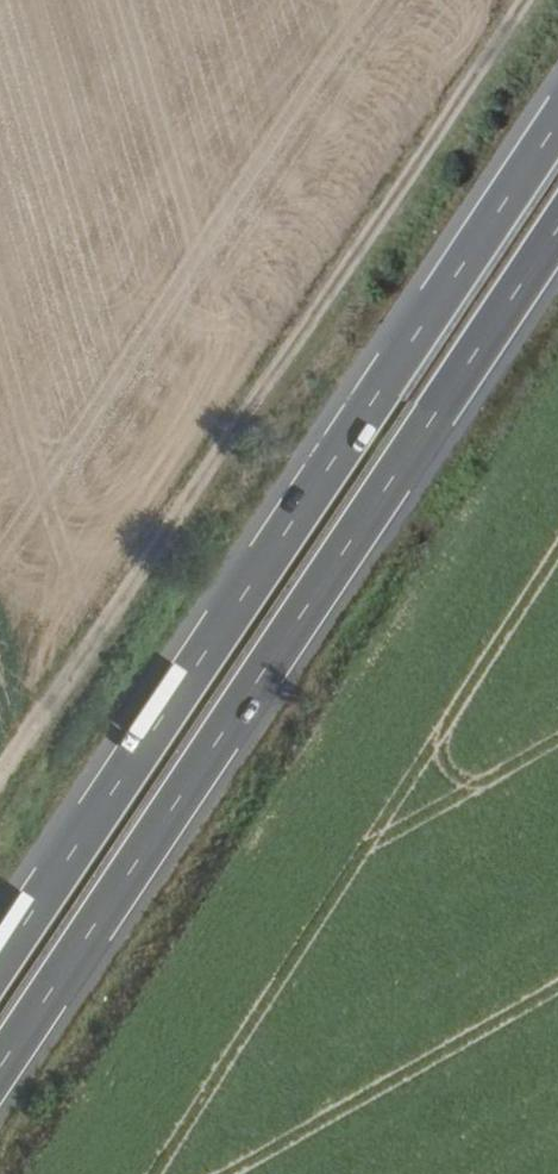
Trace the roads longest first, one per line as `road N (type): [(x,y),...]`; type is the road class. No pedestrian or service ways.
road 1 (trunk): [(557,130),(0,971)]
road 2 (trunk): [(0,1072),(557,232)]
road 3 (track): [(512,0),(0,745)]

